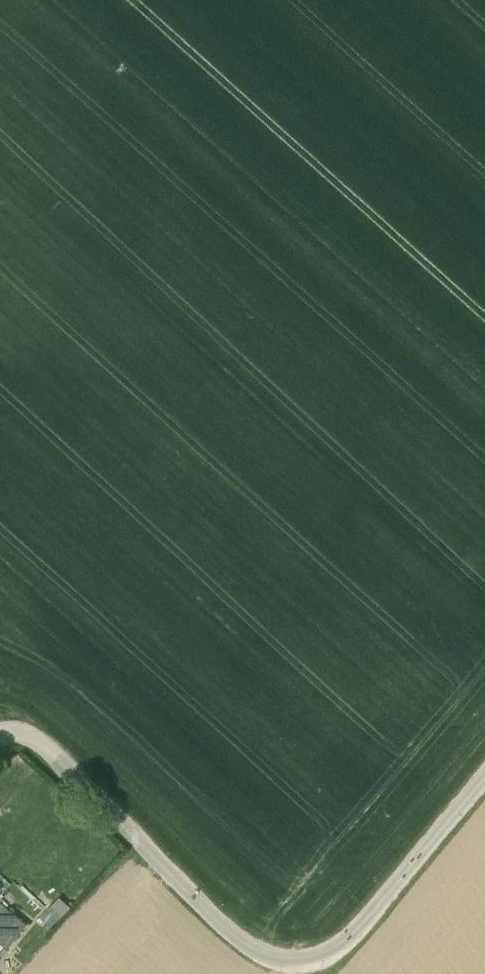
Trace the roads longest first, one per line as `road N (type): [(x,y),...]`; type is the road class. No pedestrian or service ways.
road 1 (unclassified): [(0,757),(34,754),(241,944),(289,966),(339,956),(362,938),(484,795)]

